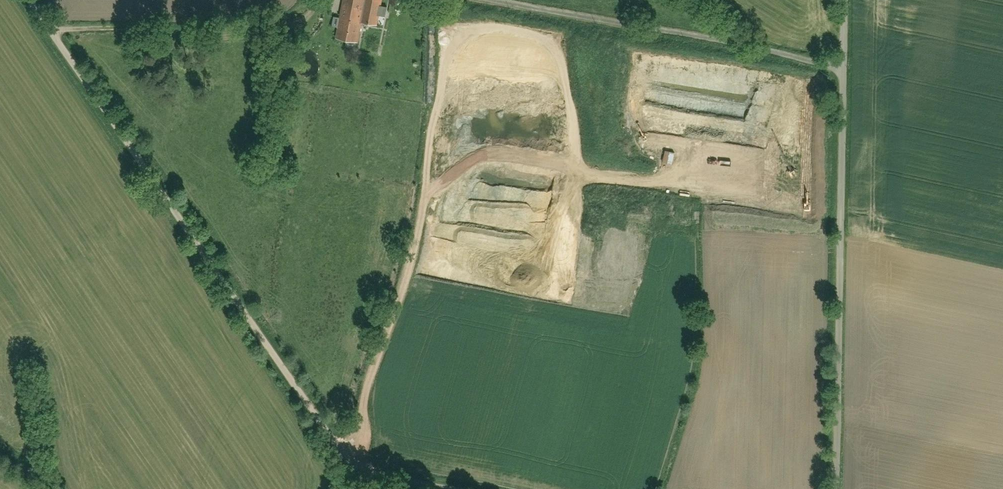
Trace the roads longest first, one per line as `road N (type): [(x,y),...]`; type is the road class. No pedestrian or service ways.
road 1 (residential): [(448,488),(372,473),(342,450),(30,0)]
road 2 (residential): [(836,488),(844,68)]
road 3 (residential): [(844,68),(486,0)]
road 4 (track): [(51,32),(285,17),(321,0)]

